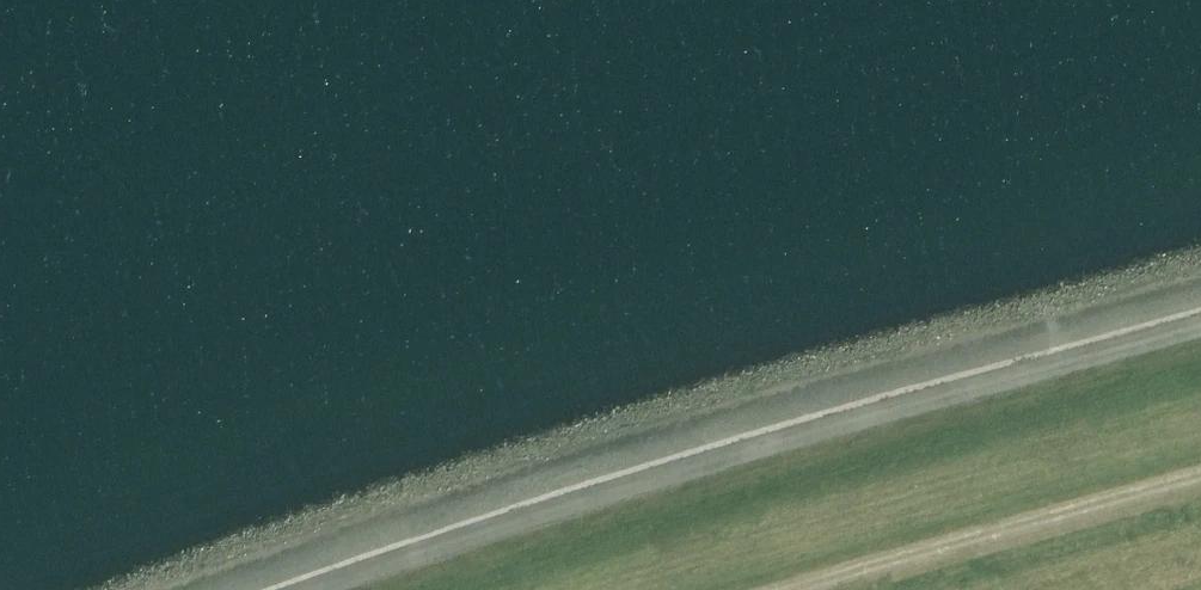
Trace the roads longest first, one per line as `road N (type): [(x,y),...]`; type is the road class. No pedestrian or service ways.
road 1 (track): [(805,589),(1200,475)]

